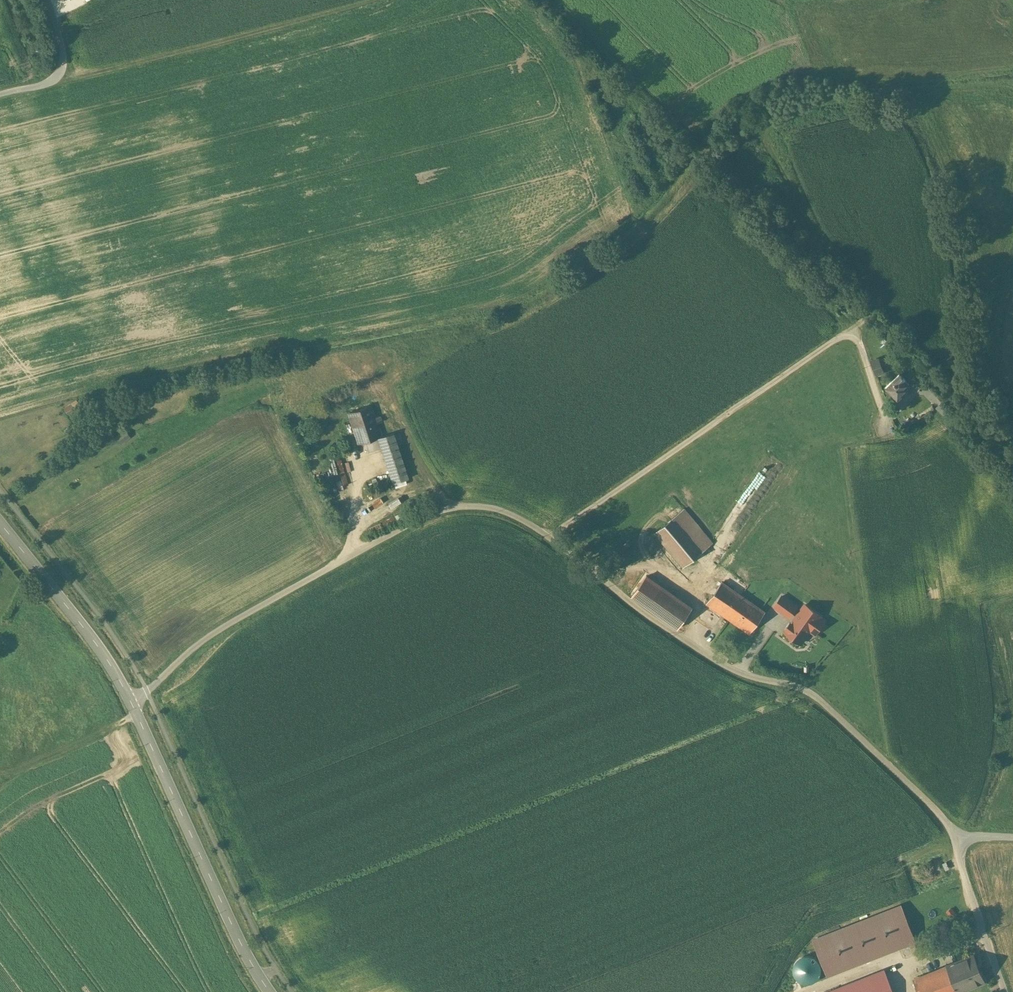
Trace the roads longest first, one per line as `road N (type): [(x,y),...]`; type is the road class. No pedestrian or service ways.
road 1 (unclassified): [(956,838),(816,696),(735,670),(511,513),(479,506),(426,515),(223,628),(133,702)]
road 2 (track): [(554,540),(870,315),(871,297),(818,245),(767,136)]
road 3 (track): [(700,587),(739,547),(803,452),(824,437),(884,421),(858,329)]
road 4 (track): [(55,78),(375,0)]
road 5 (tertiary): [(271,991),(133,702)]
road 6 (tertiary): [(133,702),(0,520)]
road 7 (unclassified): [(1004,991),(956,838)]

